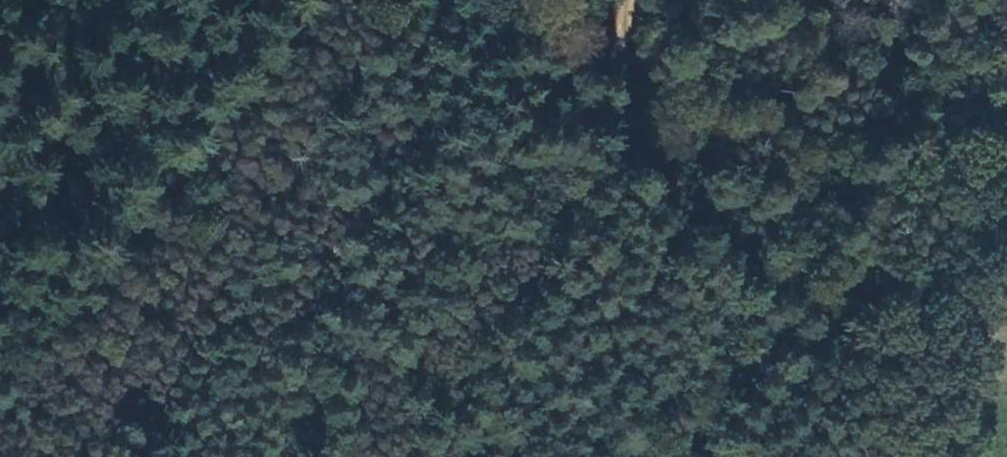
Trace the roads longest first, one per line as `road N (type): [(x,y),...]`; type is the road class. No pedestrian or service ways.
road 1 (track): [(600,175),(438,456)]
road 2 (track): [(429,0),(600,175)]
road 3 (track): [(600,175),(625,0)]

